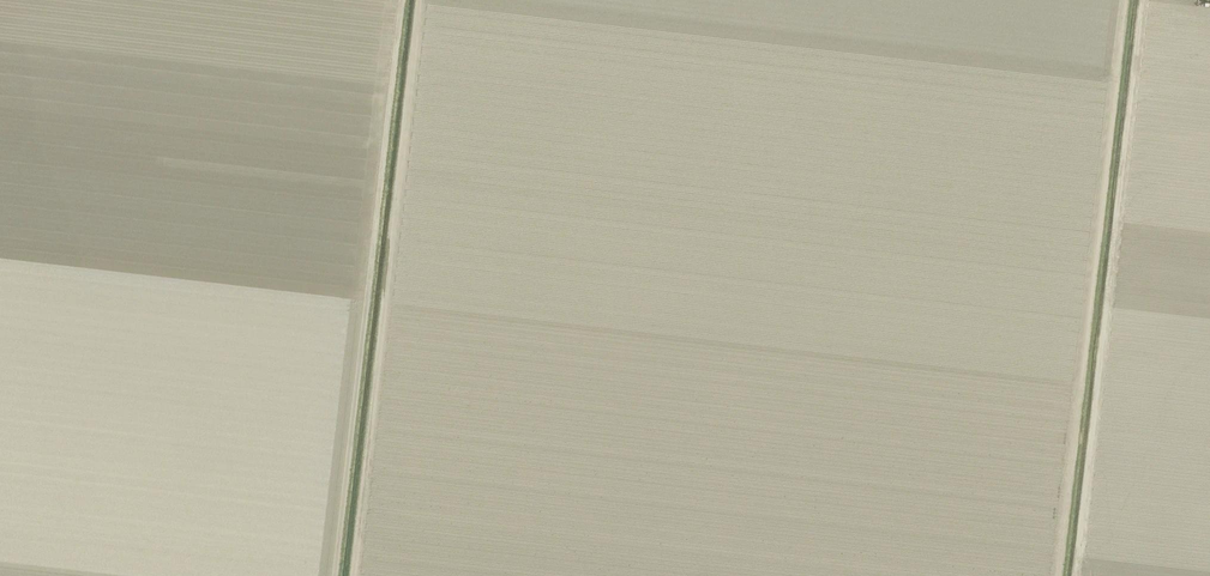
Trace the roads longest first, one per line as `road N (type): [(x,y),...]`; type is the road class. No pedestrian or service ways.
road 1 (track): [(422,0),(354,575)]

